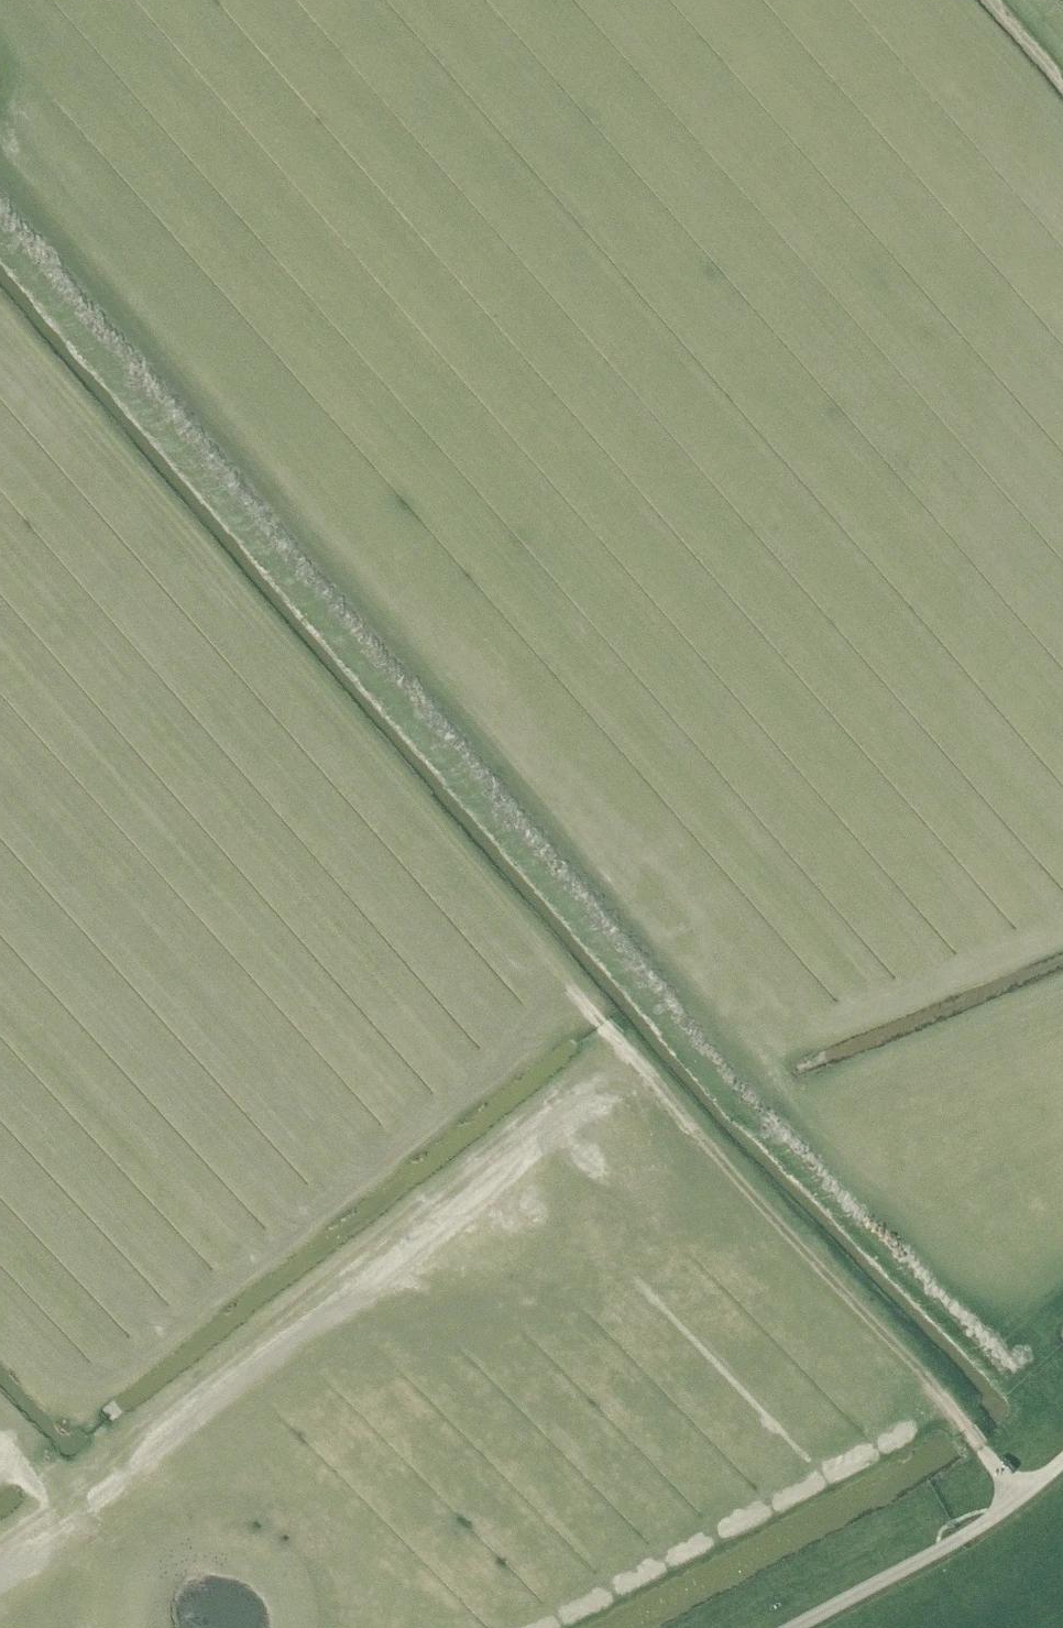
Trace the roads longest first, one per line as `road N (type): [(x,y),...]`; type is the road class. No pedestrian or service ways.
road 1 (unclassified): [(1062,1458),(937,1550),(791,1627)]

